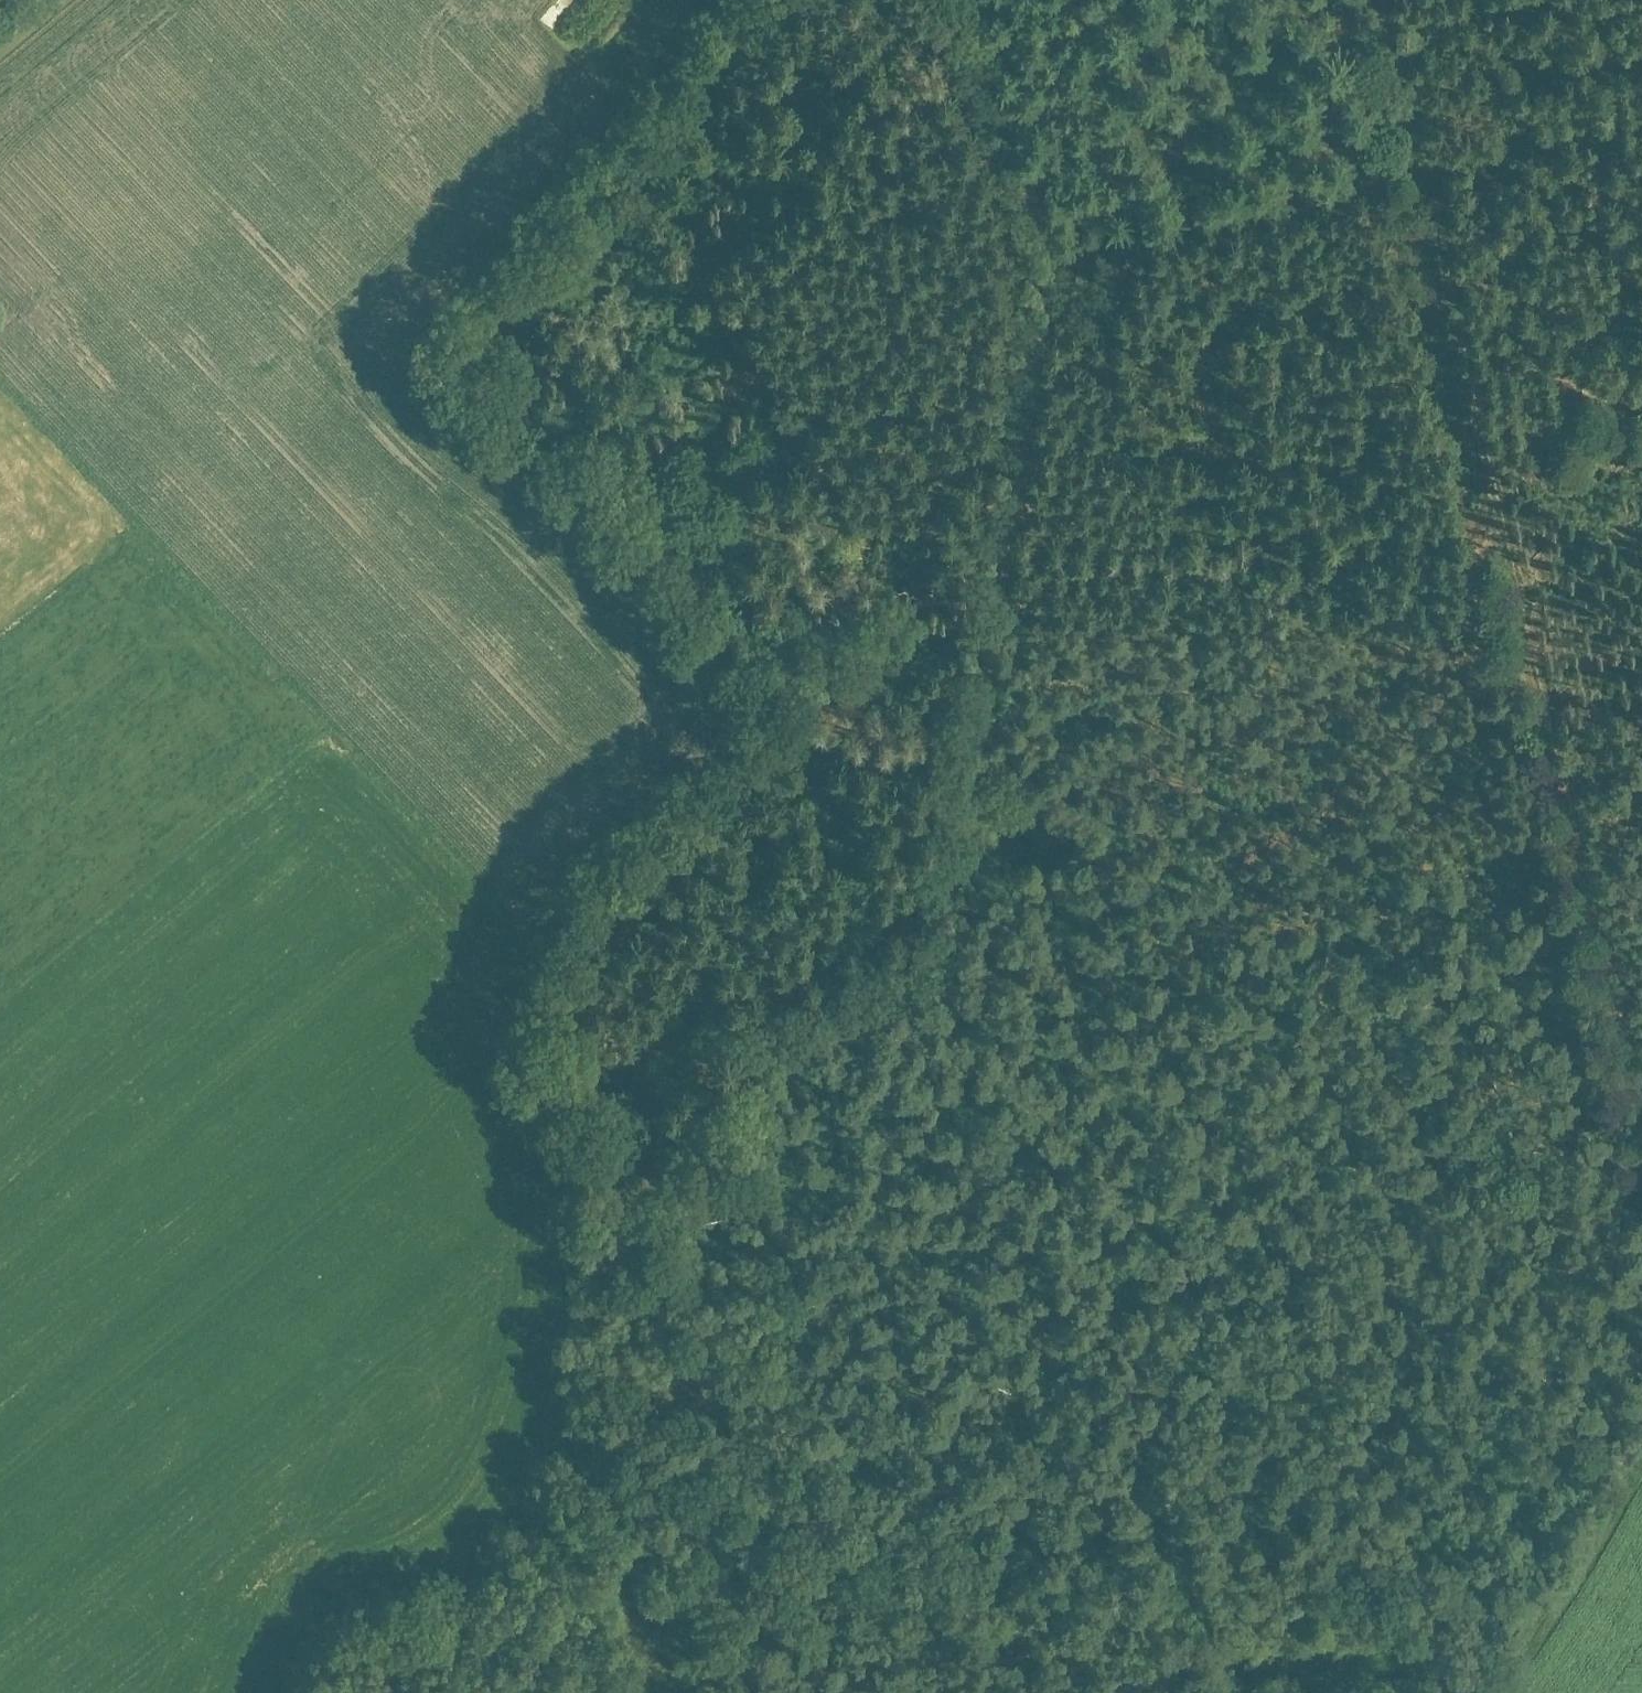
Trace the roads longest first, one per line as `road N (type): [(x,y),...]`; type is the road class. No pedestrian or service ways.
road 1 (track): [(1379,0),(1641,1155)]

